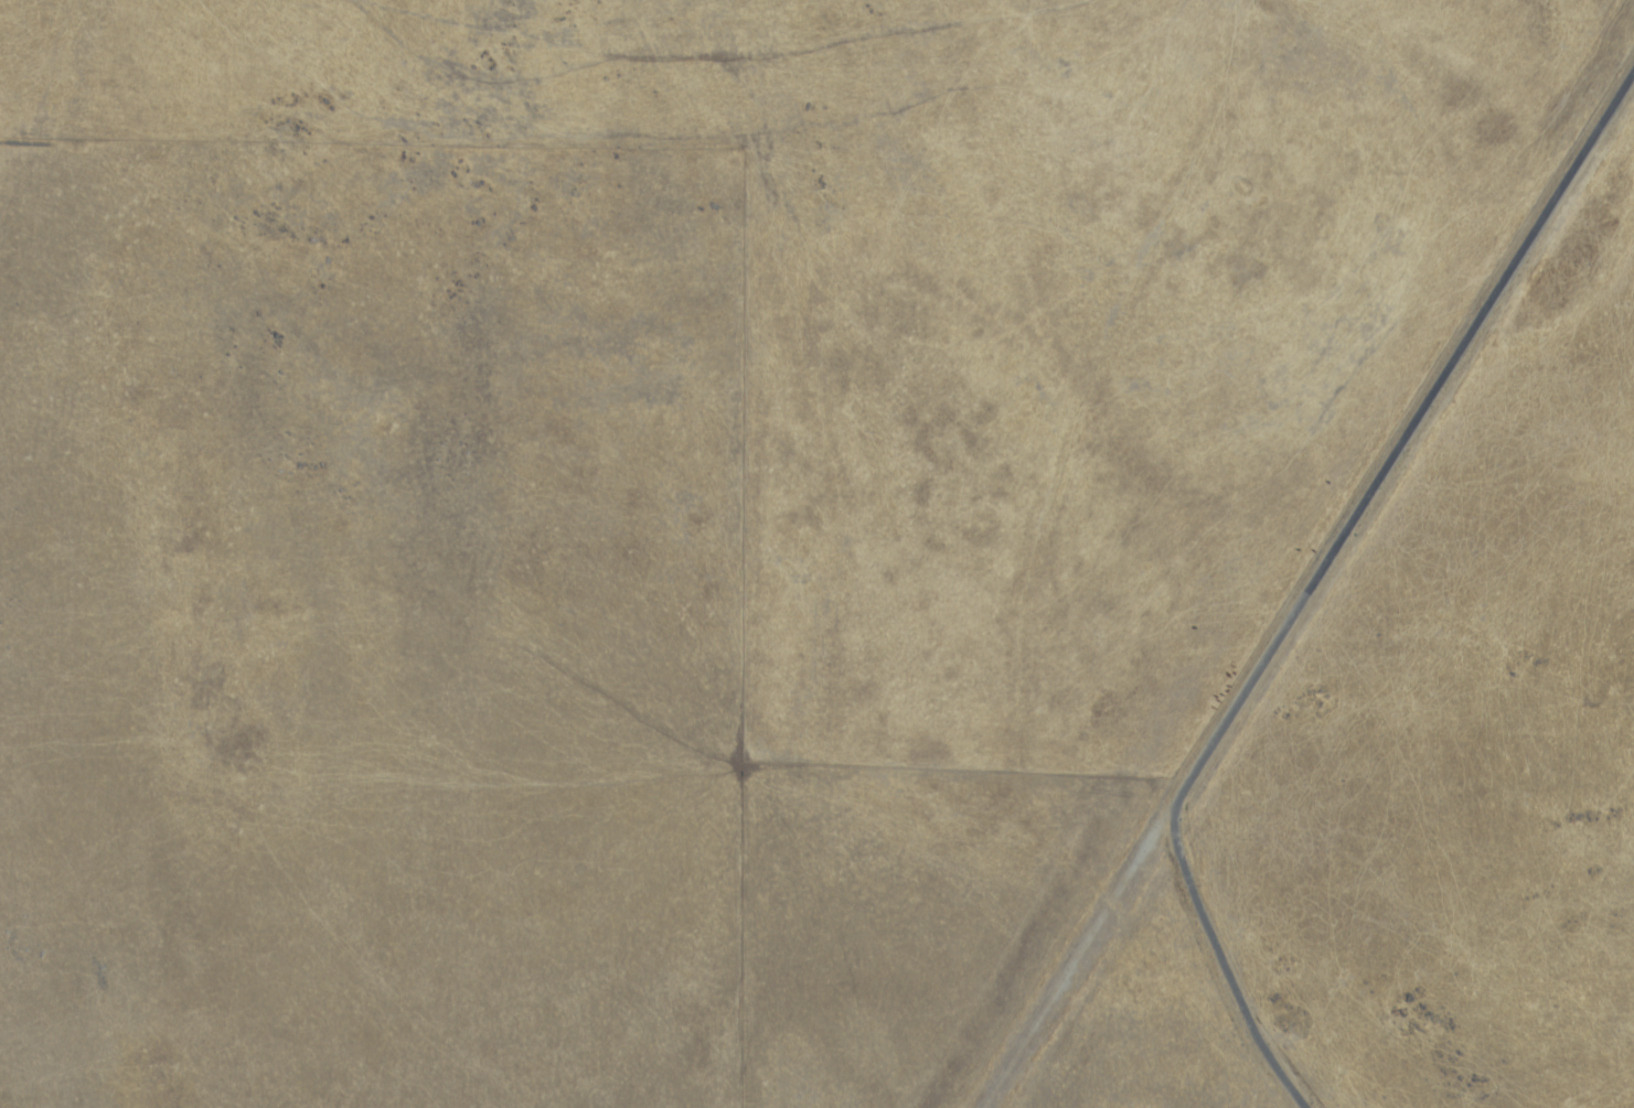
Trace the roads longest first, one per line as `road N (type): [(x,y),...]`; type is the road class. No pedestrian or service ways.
road 1 (residential): [(1633,78),(1190,778),(1175,831),(1238,1018),(1312,1107)]

